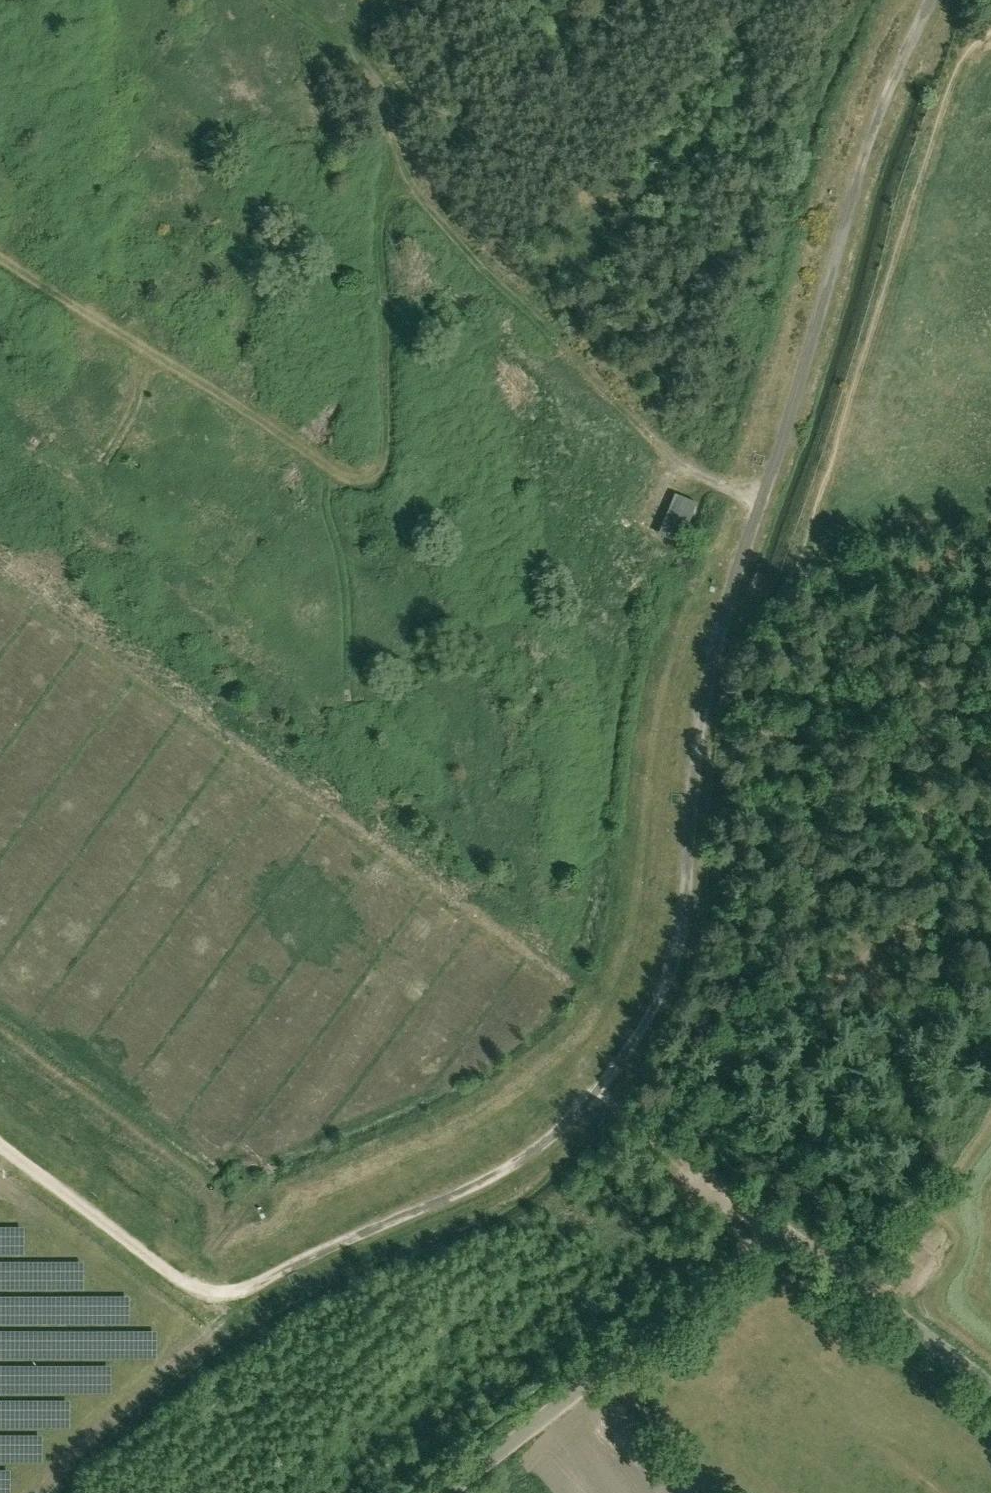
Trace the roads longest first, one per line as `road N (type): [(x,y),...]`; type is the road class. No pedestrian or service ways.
road 1 (track): [(0,259),(368,479),(384,436),(386,310),(377,221),(382,203),(405,184)]
road 2 (unclassified): [(990,1386),(800,1244),(778,1240),(759,1247),(451,1492)]
road 3 (track): [(281,0),(377,77),(392,103),(405,184),(677,464)]

